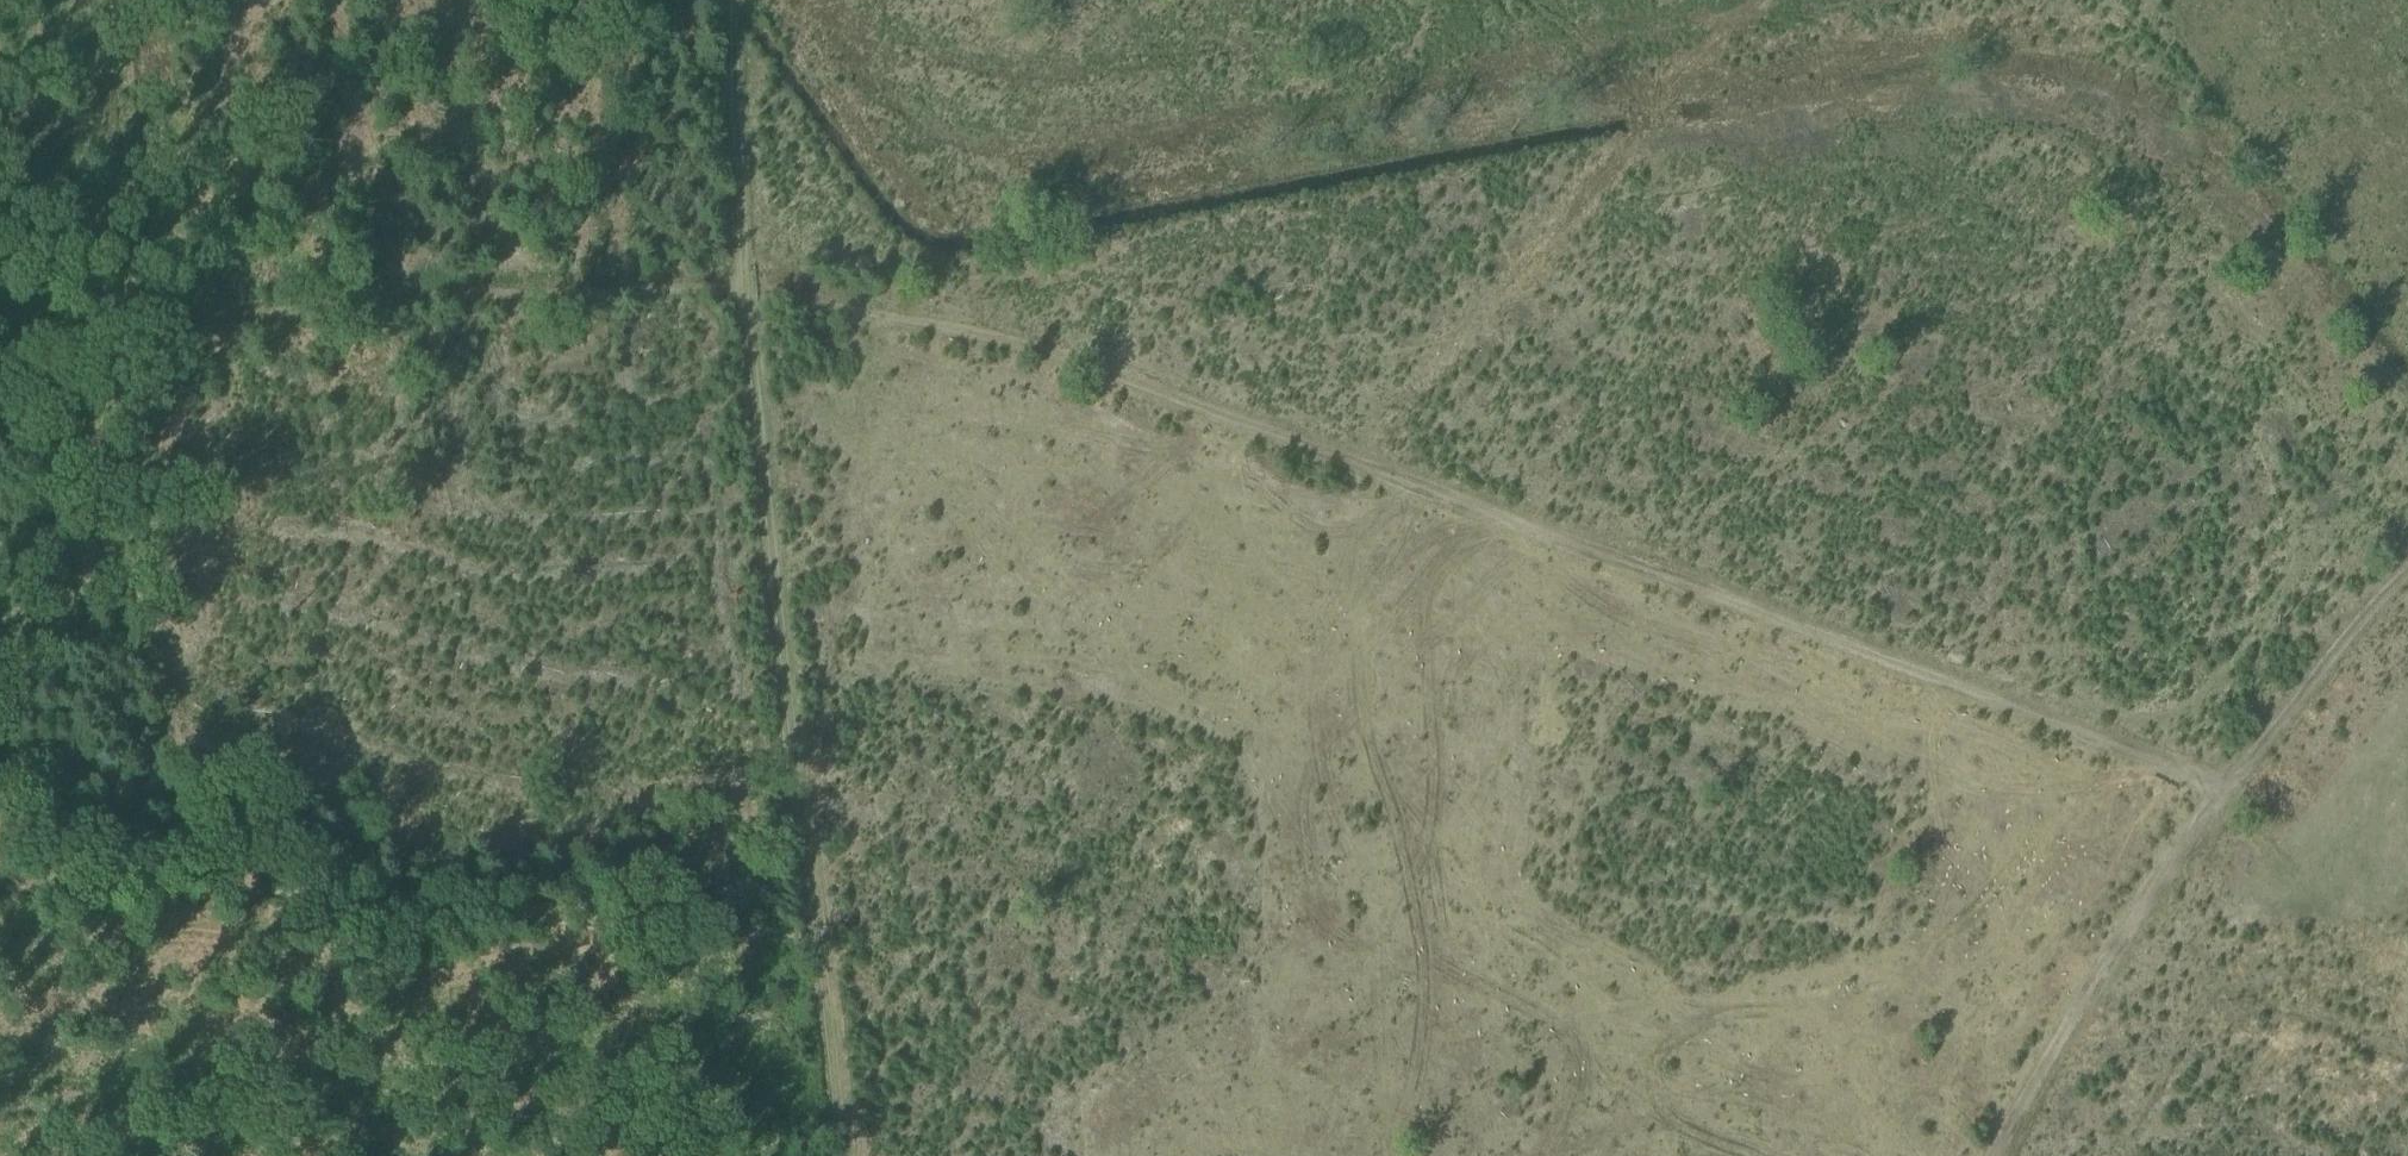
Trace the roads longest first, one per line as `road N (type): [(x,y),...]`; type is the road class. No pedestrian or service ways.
road 1 (track): [(699,0),(713,261),(798,874),(818,1155)]
road 2 (track): [(713,252),(374,267),(148,289),(0,331)]

